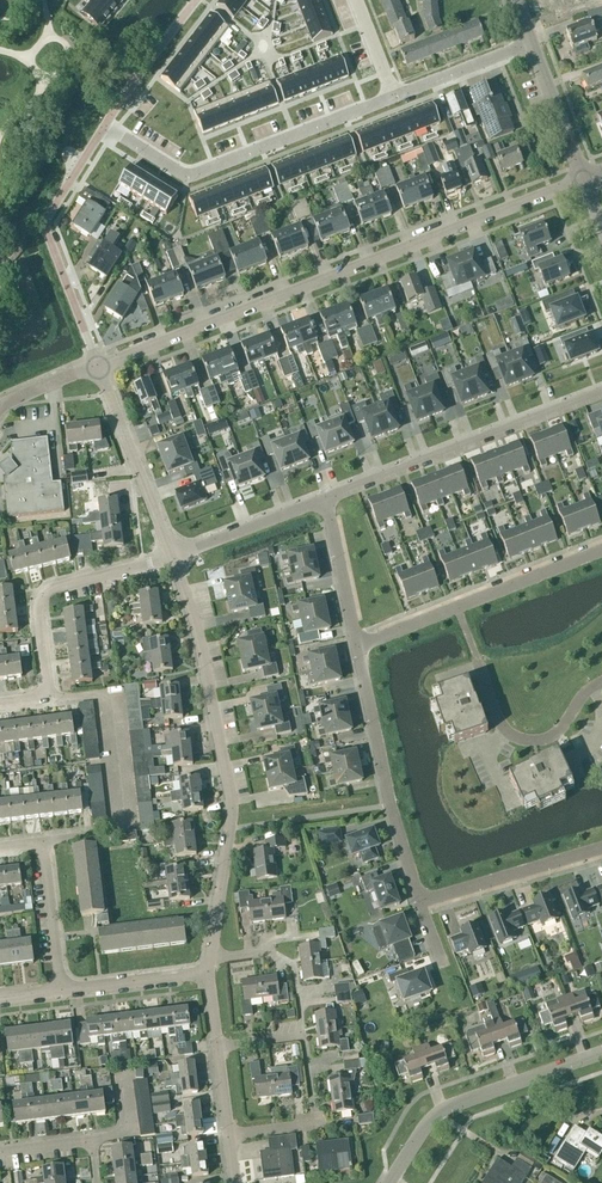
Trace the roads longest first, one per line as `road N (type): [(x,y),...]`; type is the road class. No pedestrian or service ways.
road 1 (tertiary): [(98,366),(584,179)]
road 2 (residential): [(173,557),(204,660),(232,808),(211,960)]
road 3 (residential): [(104,128),(184,179),(392,96)]
road 4 (residential): [(601,393),(323,500)]
road 5 (residential): [(44,846),(125,828),(111,693),(48,697)]
road 6 (residential): [(356,646),(420,902)]
road 7 (residential): [(98,366),(52,231),(53,212),(104,128)]
road 8 (tertiary): [(388,1182),(428,1122),(446,1108),(601,1052)]
road 9 (residential): [(456,607),(499,720),(514,737),(553,735),(601,682)]
road 10 (residential): [(48,697),(43,595),(173,557)]
road 11 (residential): [(98,366),(173,557)]
road 12 (residential): [(0,1152),(129,1136),(121,1076)]
road 13 (residential): [(420,902),(601,849)]
road 14 (residential): [(303,1037),(314,1125),(228,1134)]
road 15 (residential): [(323,500),(173,557)]
road 16 (residential): [(104,128),(200,0)]
road 17 (residential): [(211,960),(271,953),(296,968),(303,1037)]
road 18 (residential): [(456,607),(601,551)]
road 19 (residential): [(323,500),(356,646)]
road 20 (tertiary): [(584,179),(530,40)]
road 21 (residential): [(392,96),(530,40)]
road 22 (residential): [(62,991),(209,974)]
road 23 (residential): [(62,991),(44,846)]

